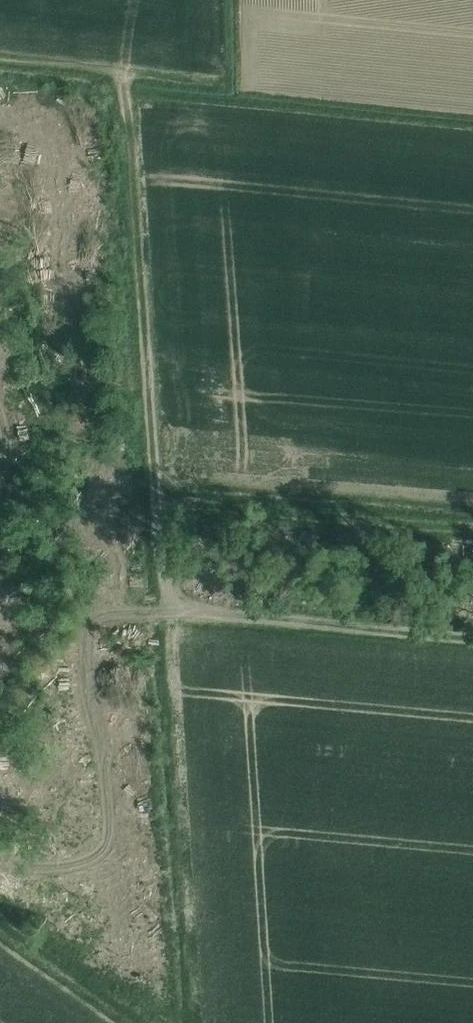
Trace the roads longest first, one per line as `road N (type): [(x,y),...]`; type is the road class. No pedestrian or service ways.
road 1 (track): [(120,78),(166,614)]
road 2 (track): [(472,520),(156,496)]
road 3 (unclassified): [(166,614),(472,636)]

